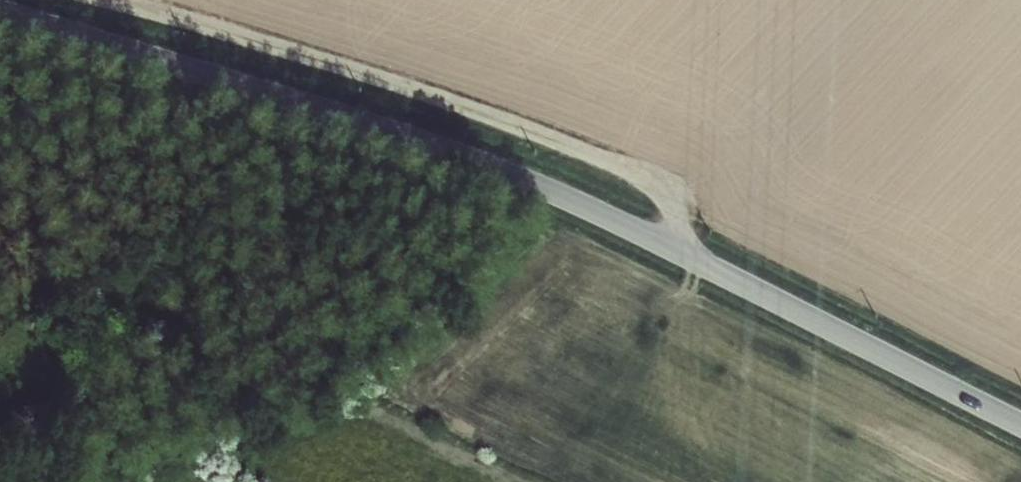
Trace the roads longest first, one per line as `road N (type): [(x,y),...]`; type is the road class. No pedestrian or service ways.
road 1 (tertiary): [(1020,424),(538,185),(0,7)]
road 2 (track): [(113,0),(450,99),(637,176),(677,209),(686,257)]

